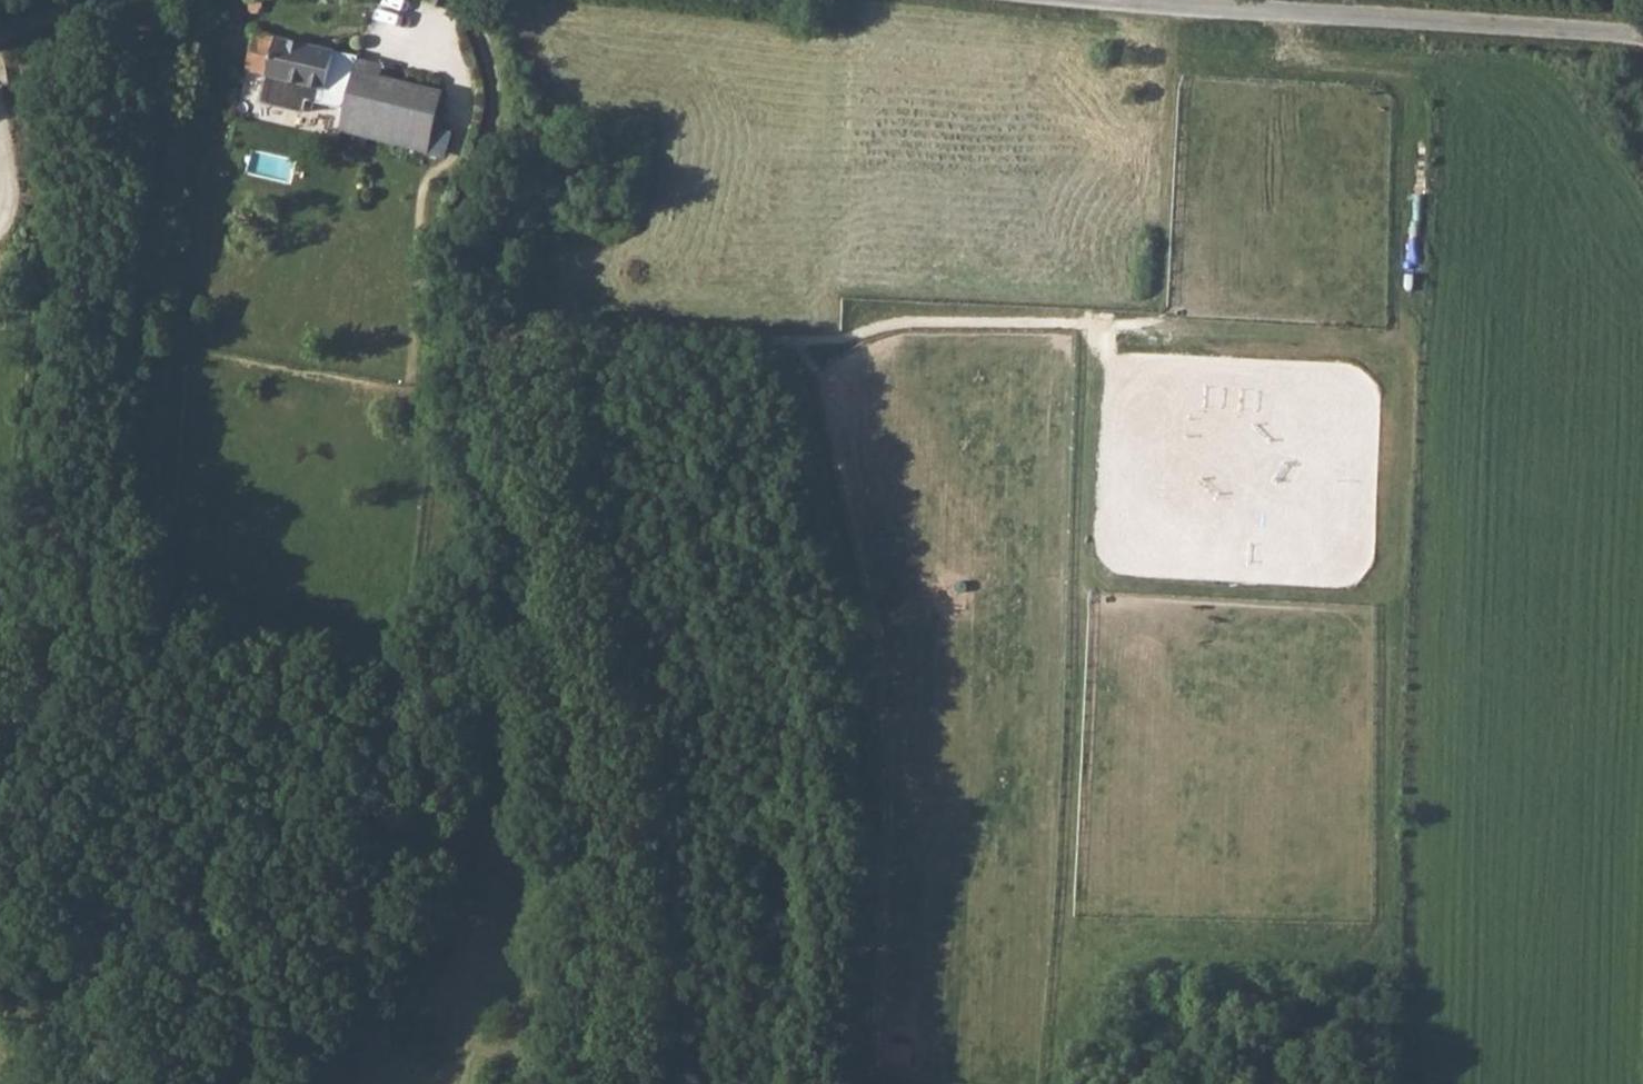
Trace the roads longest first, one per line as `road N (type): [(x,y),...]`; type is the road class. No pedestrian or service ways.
road 1 (unclassified): [(1642,38),(1083,0)]

